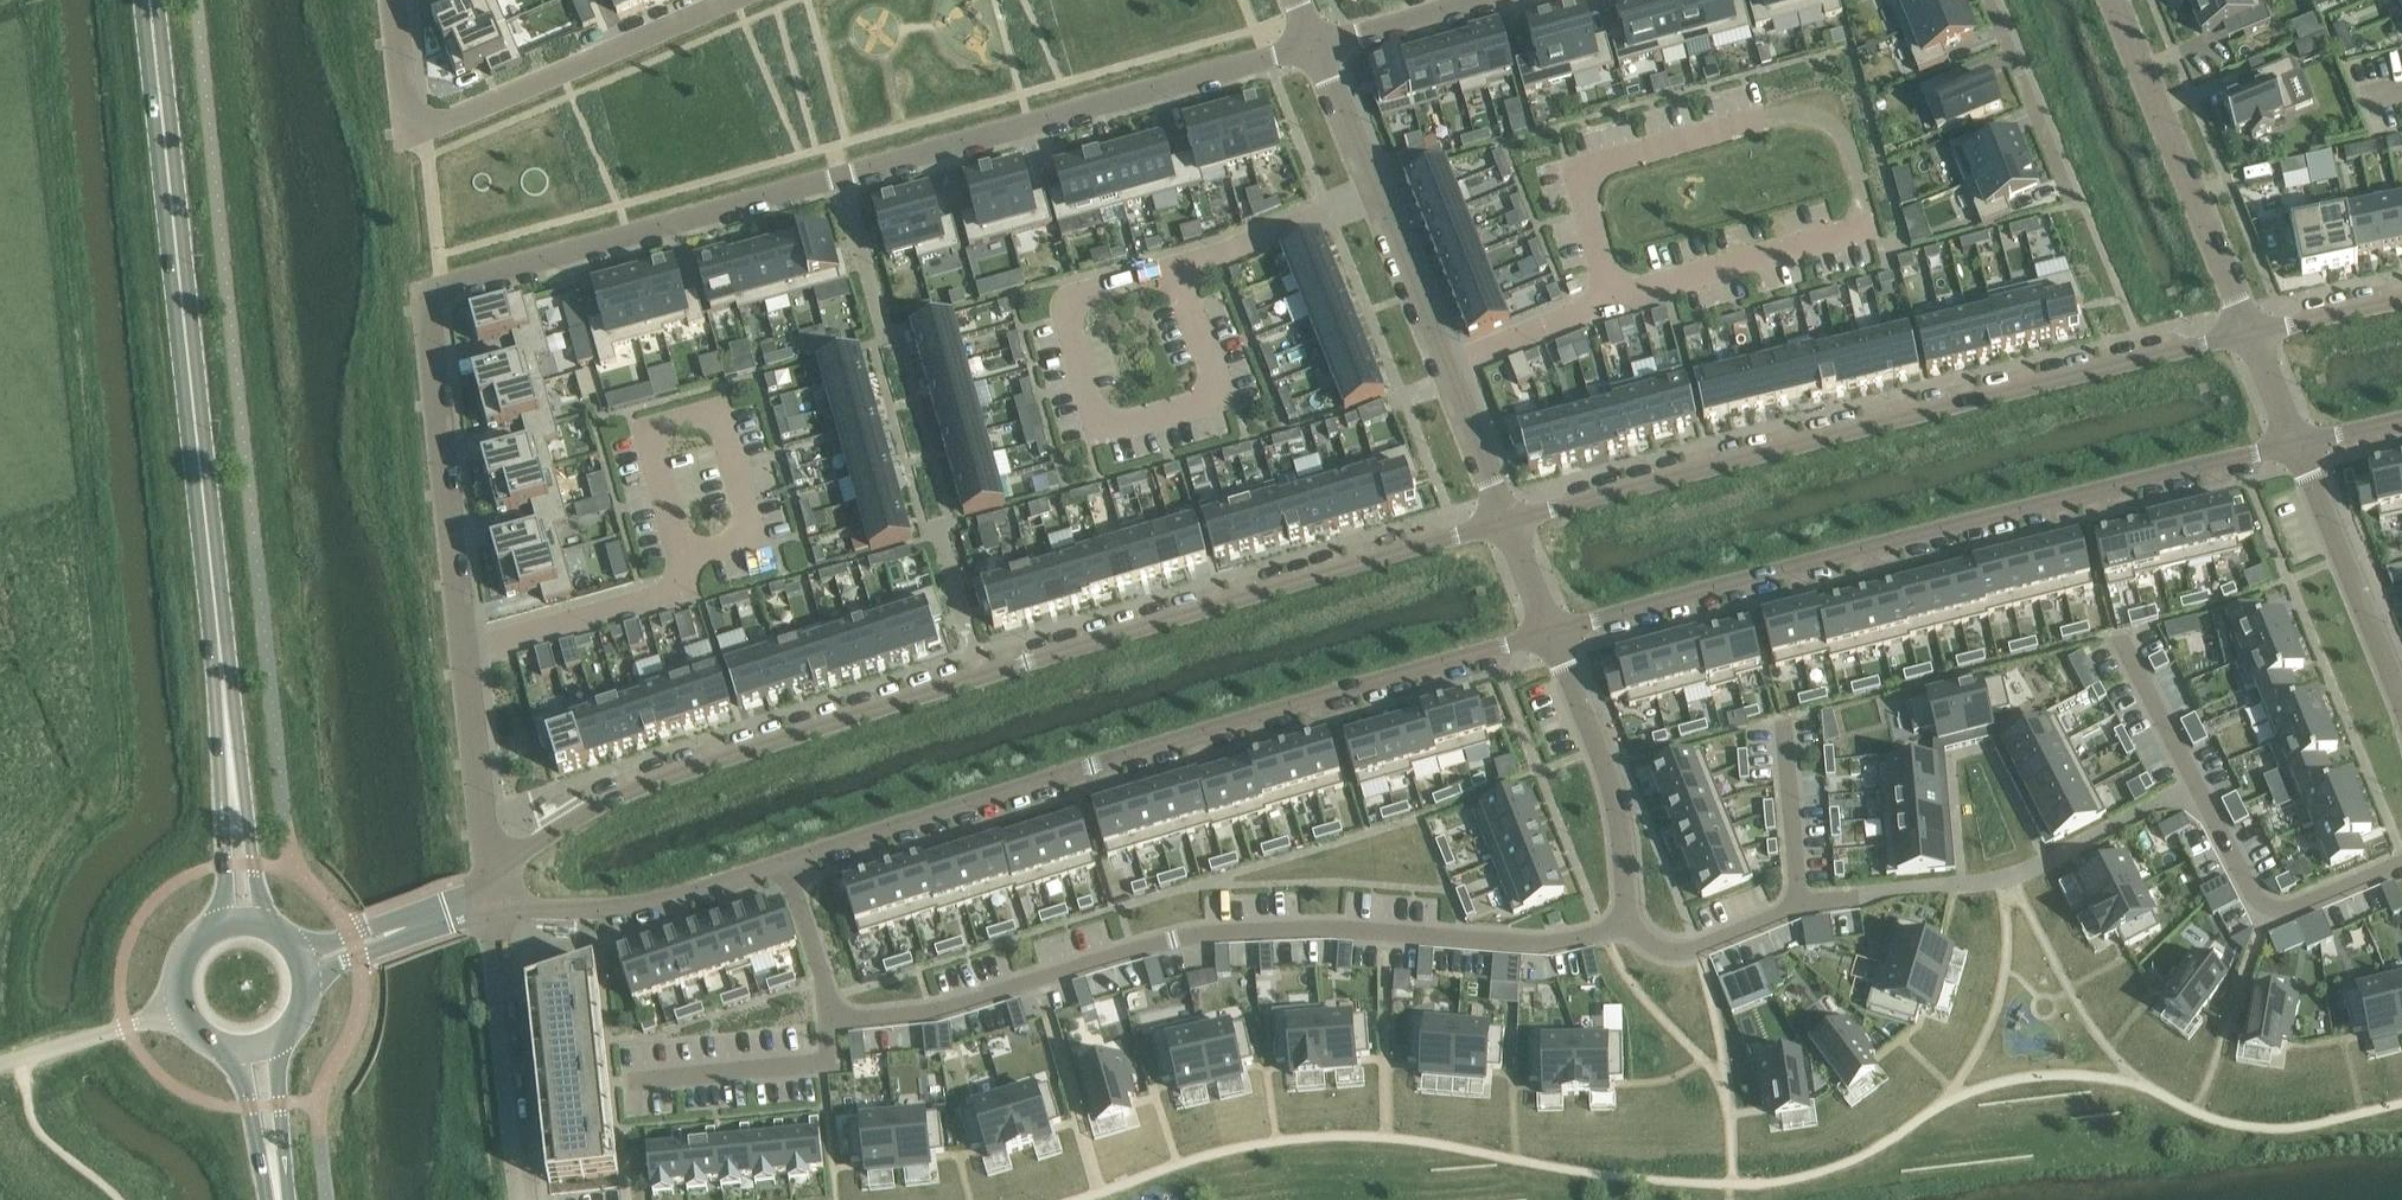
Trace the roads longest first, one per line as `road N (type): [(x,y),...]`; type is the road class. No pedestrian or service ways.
road 1 (residential): [(1319,42),(442,285),(427,319),(477,813),(499,899)]
road 2 (tertiary): [(1505,520),(668,773),(618,792),(535,844),(499,899)]
road 3 (residential): [(784,859),(828,997),(838,1015),(857,1018),(931,1012),(1199,934),(1330,929),(1547,944),(1624,919)]
road 4 (tertiary): [(784,859),(1550,631)]
road 5 (secondary): [(232,782),(150,0)]
road 6 (tertiary): [(1550,631),(2298,441)]
road 7 (tertiary): [(2251,330),(1505,520)]
road 8 (residential): [(1319,42),(1505,520)]
road 9 (residential): [(728,0),(428,127),(407,116),(393,0)]
road 10 (residential): [(1798,906),(2006,880),(2195,791)]
road 11 (unclassified): [(2251,330),(2113,0)]
road 12 (residential): [(499,899),(491,937),(518,1199)]
road 13 (residential): [(1550,631),(1608,779),(1624,919)]
road 14 (tertiary): [(499,899),(534,908),(608,908),(784,859)]
road 15 (residential): [(2401,710),(2298,441)]
road 16 (residential): [(2195,791),(2247,890),(2269,913),(2401,862)]
road 17 (residential): [(1988,0),(2072,204)]
road 18 (residential): [(1624,919),(1658,946),(1684,953),(1798,906)]
road 19 (residential): [(1798,906),(1780,717)]
road 20 (unclassified): [(180,1006),(0,1061)]
road 21 (residential): [(2116,631),(2195,791)]
road 22 (secondary): [(226,1050),(242,1070),(278,1195)]
road 23 (secondary): [(278,1195),(280,1040)]
road 24 (tertiary): [(2401,300),(2251,330)]
road 25 (secondary): [(232,782),(212,930)]
road 26 (secondary): [(265,927),(249,833),(232,782)]
road 27 (residential): [(1460,0),(1319,42)]
road 28 (unclassified): [(2298,441),(2251,330)]

